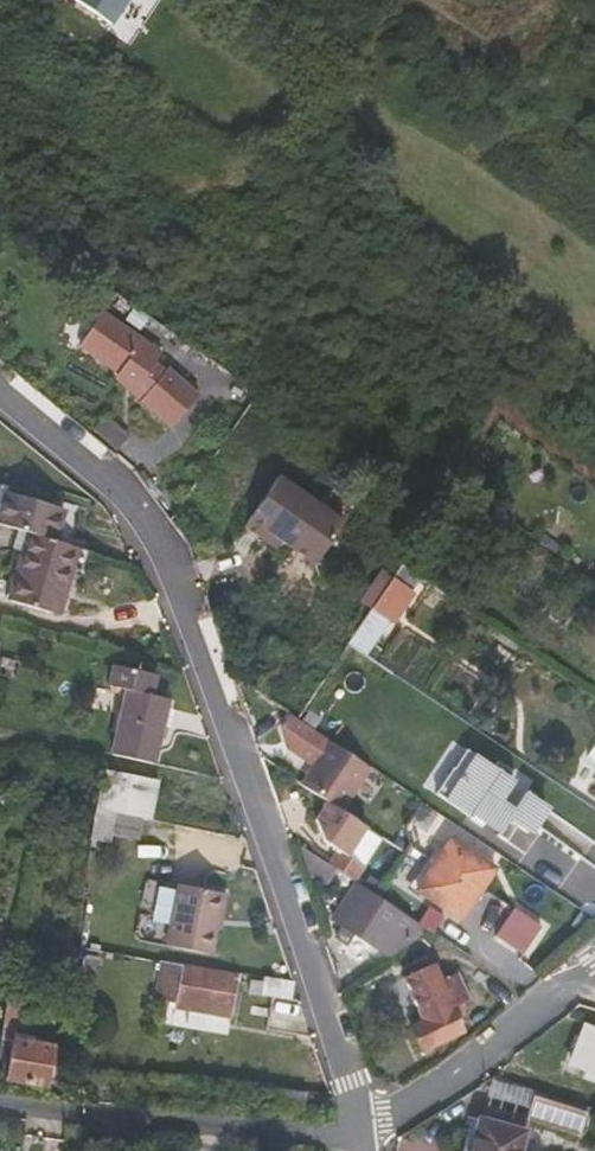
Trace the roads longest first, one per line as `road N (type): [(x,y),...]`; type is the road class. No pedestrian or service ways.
road 1 (residential): [(355,1134),(350,1090),(182,598),(117,490),(0,388)]
road 2 (residential): [(355,1134),(323,1140),(0,1104)]
road 3 (residential): [(594,961),(399,1111),(355,1134)]

